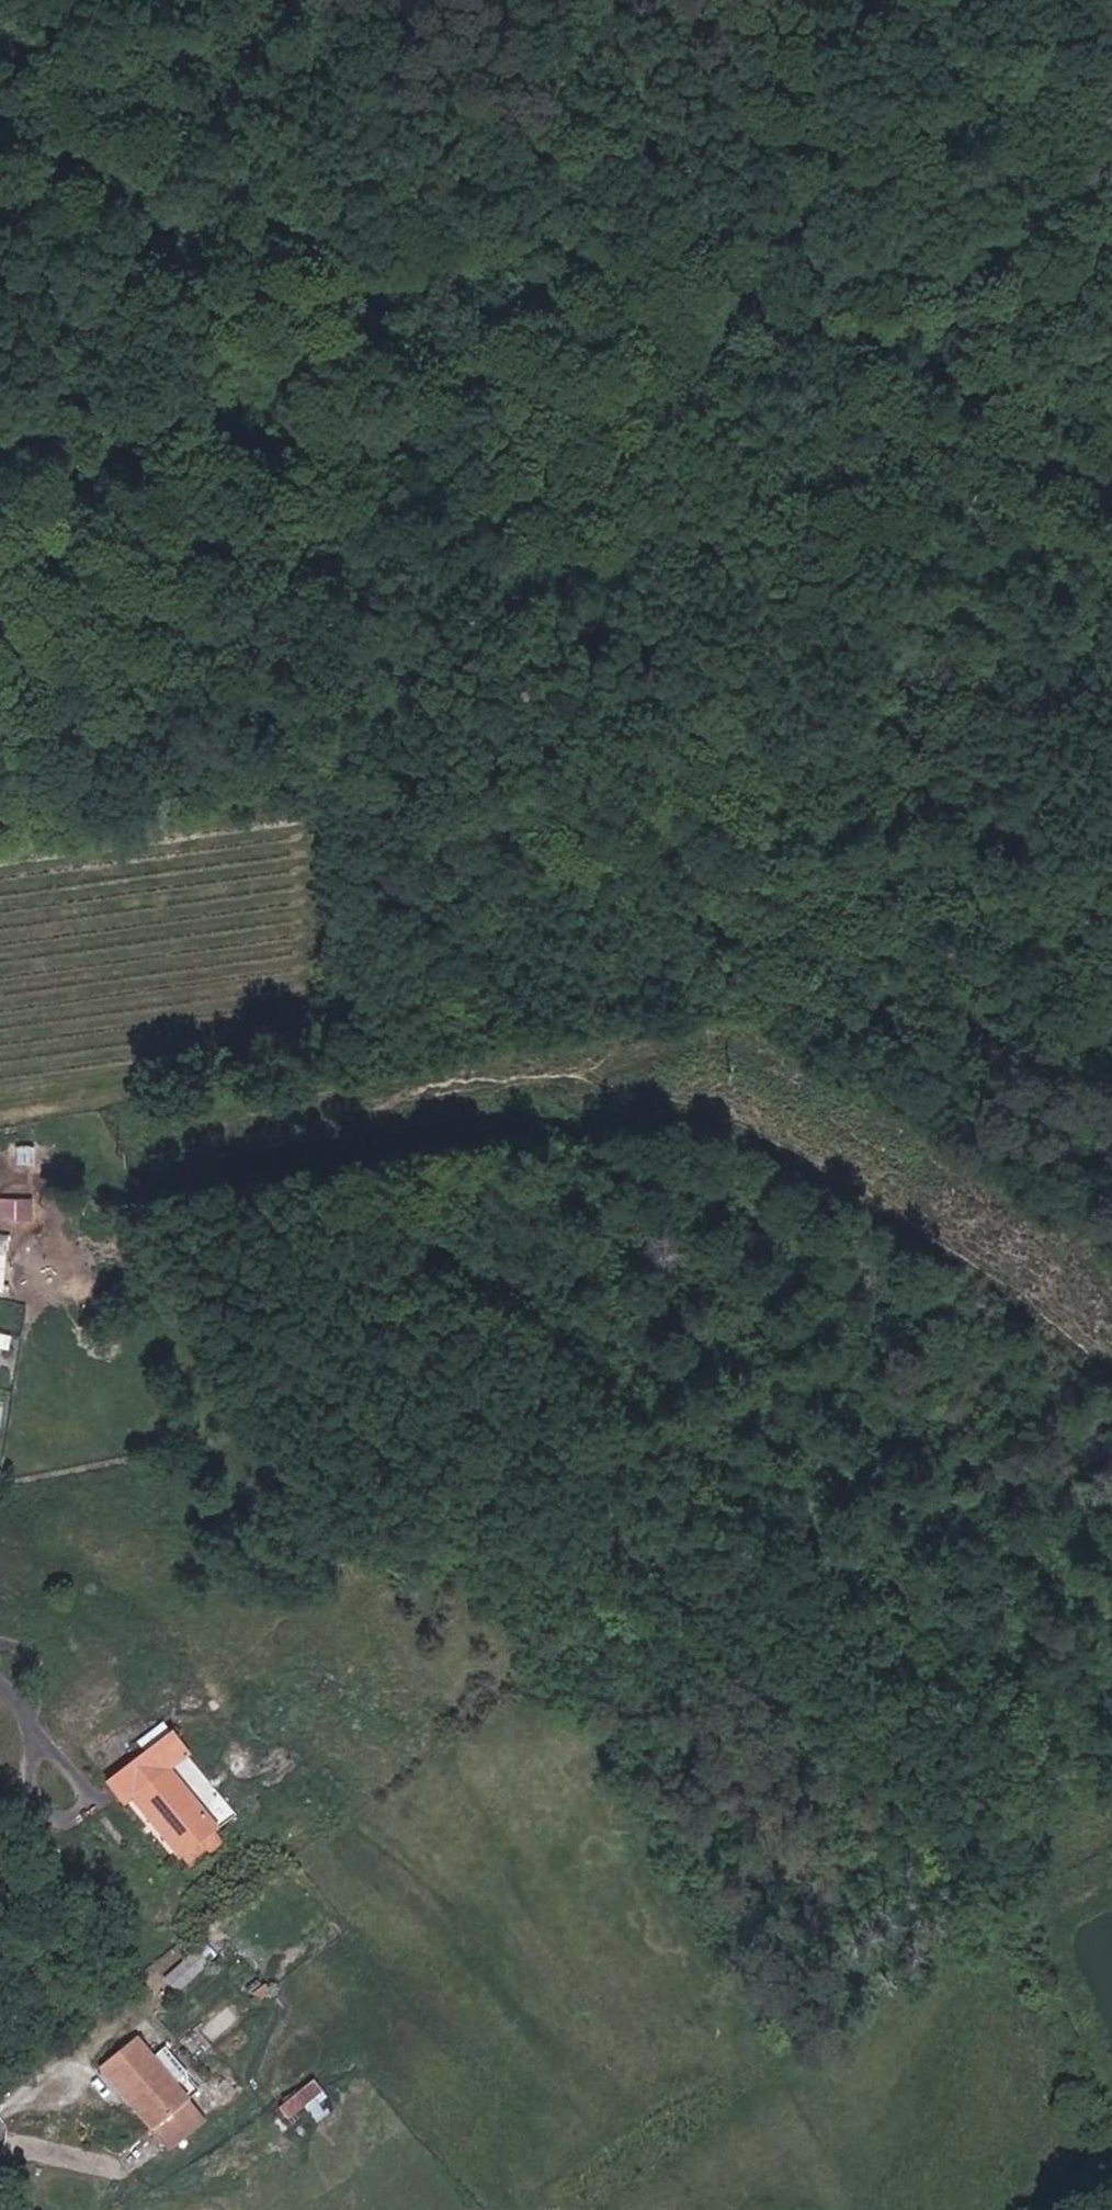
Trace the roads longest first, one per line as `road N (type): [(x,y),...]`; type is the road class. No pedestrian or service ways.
road 1 (track): [(1111,1615),(956,1691),(369,1248),(327,1047),(0,1096)]
road 2 (track): [(1111,590),(1040,578),(977,649),(774,706),(773,1061),(1111,1286)]

